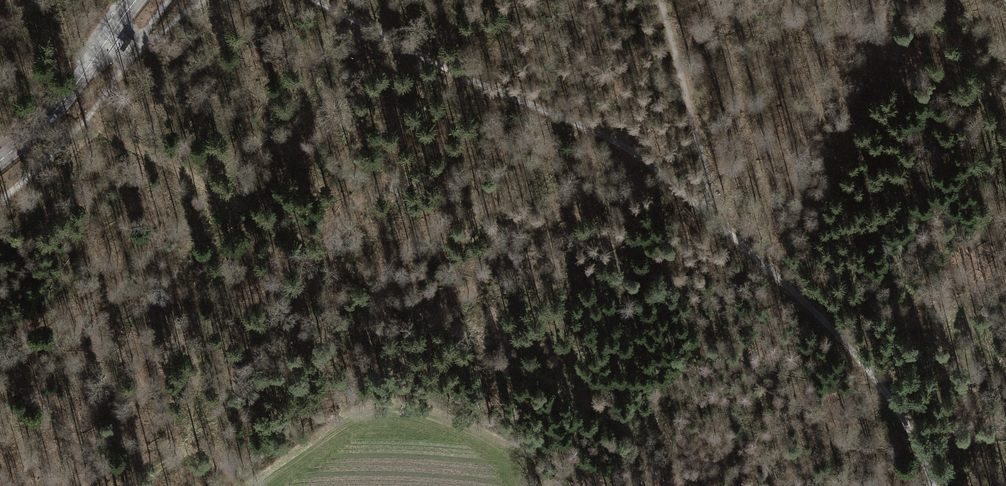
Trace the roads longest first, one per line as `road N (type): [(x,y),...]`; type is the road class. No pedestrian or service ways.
road 1 (track): [(314,0),(643,158),(862,365),(903,418),(931,485)]
road 2 (track): [(64,100),(587,400)]
road 3 (track): [(662,0),(713,220)]
road 4 (secondary): [(0,161),(64,100),(136,0)]

